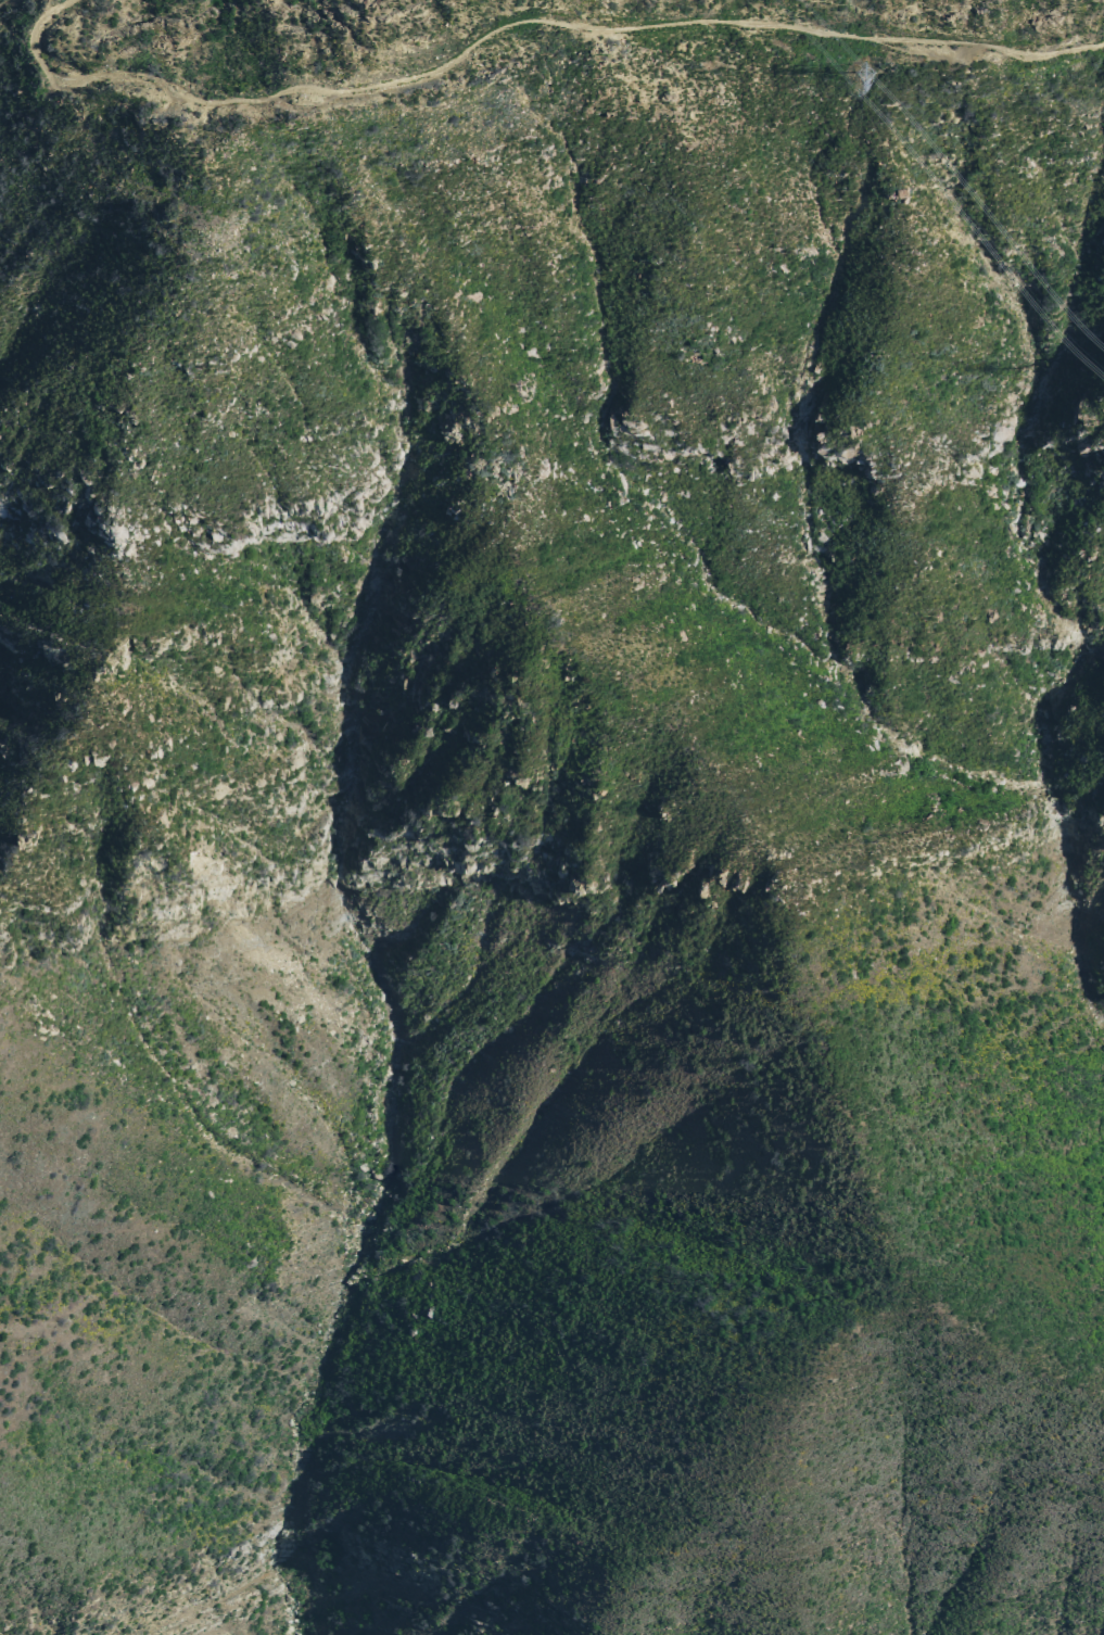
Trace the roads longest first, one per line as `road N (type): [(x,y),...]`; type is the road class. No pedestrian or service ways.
road 1 (track): [(1103,41),(1012,61),(973,49),(733,23),(536,22),(511,25),(420,80),(330,99),(276,93),(177,110),(141,86),(45,79),(28,58),(31,29),(72,0)]

